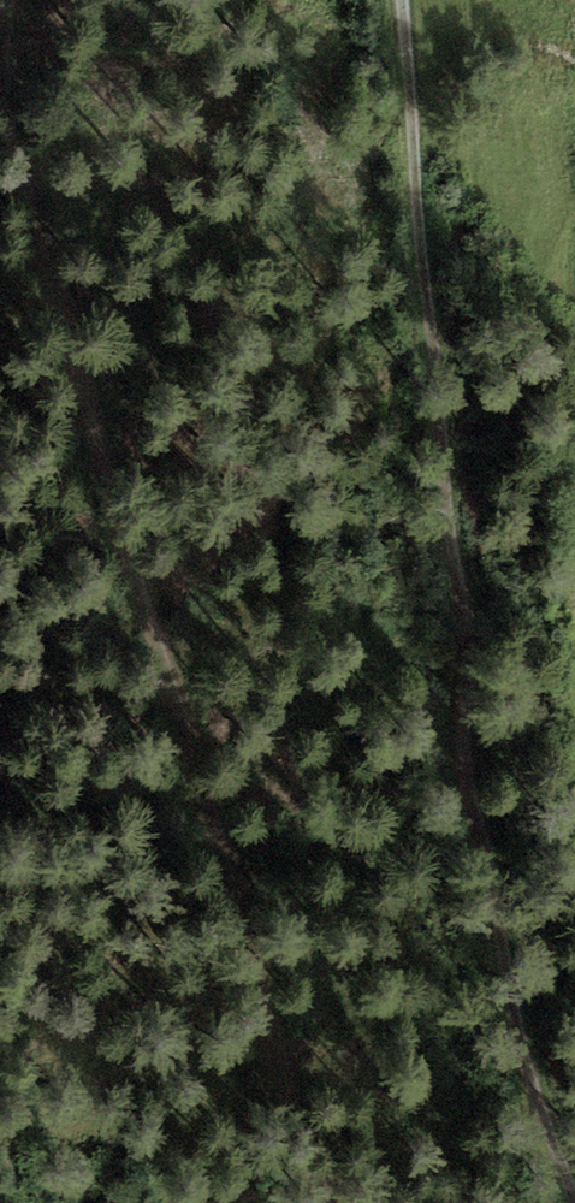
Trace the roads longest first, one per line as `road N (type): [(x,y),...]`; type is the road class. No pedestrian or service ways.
road 1 (track): [(336,1202),(217,835),(5,86),(16,0)]
road 2 (track): [(574,1187),(515,1021),(495,890),(464,775),(471,647),(444,479),(440,200),(406,0)]

